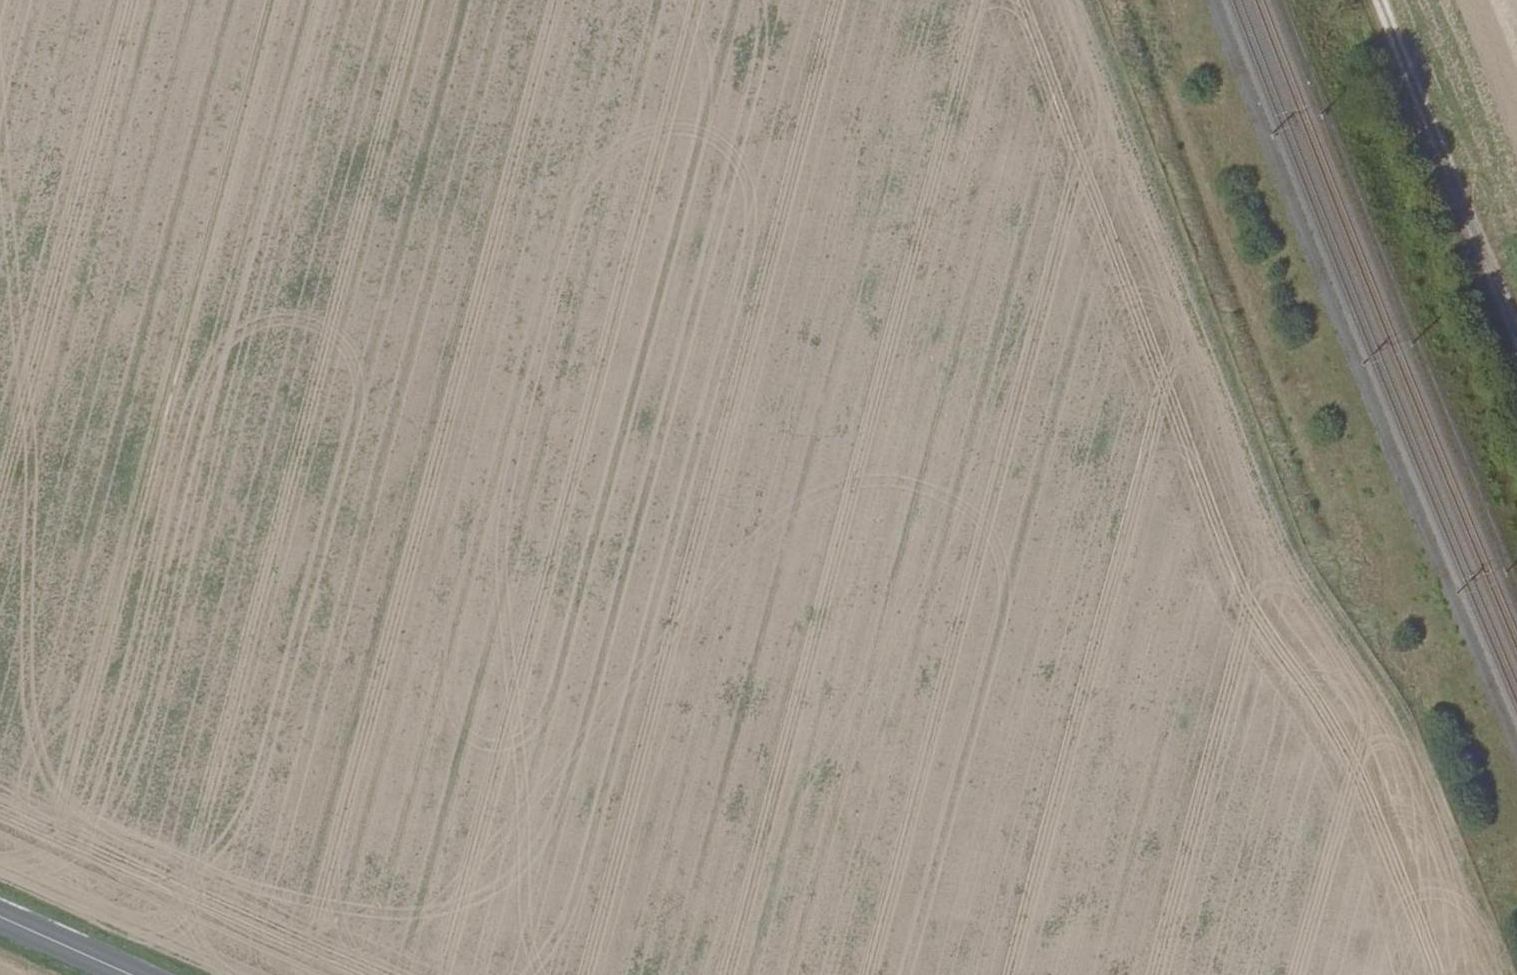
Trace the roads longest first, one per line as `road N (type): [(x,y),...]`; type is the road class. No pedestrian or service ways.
road 1 (track): [(1516,344),(1380,0)]
road 2 (primary): [(0,911),(141,974)]

